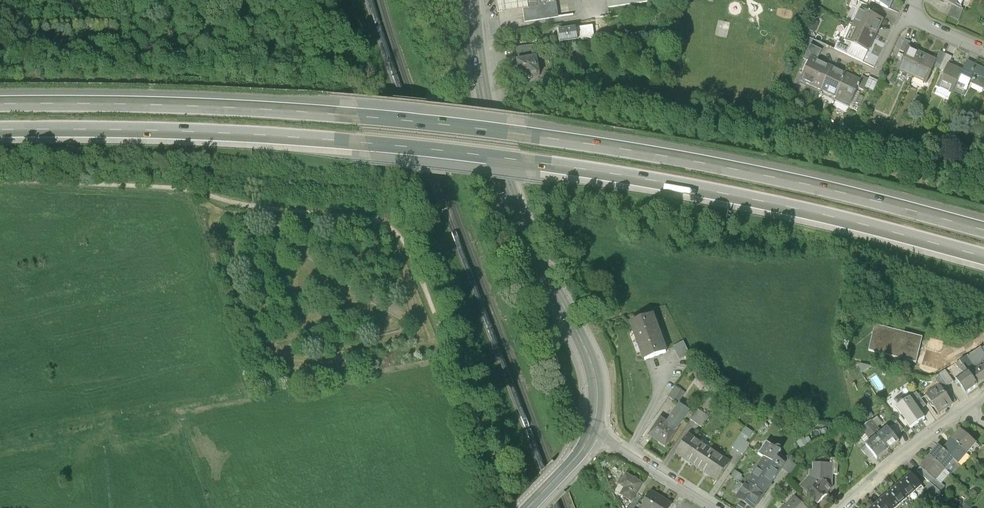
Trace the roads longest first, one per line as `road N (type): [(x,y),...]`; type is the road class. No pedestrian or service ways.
road 1 (motorway): [(0,132),(228,135),(525,163),(720,194),(983,255)]
road 2 (motorway): [(983,229),(722,169),(518,137),(184,108),(0,106)]
road 3 (track): [(510,507),(394,228),(185,189),(0,181)]
road 4 (secondary): [(470,0),(505,179),(594,372),(591,433)]
road 5 (residential): [(968,408),(844,507)]
road 6 (residential): [(591,433),(715,507)]

